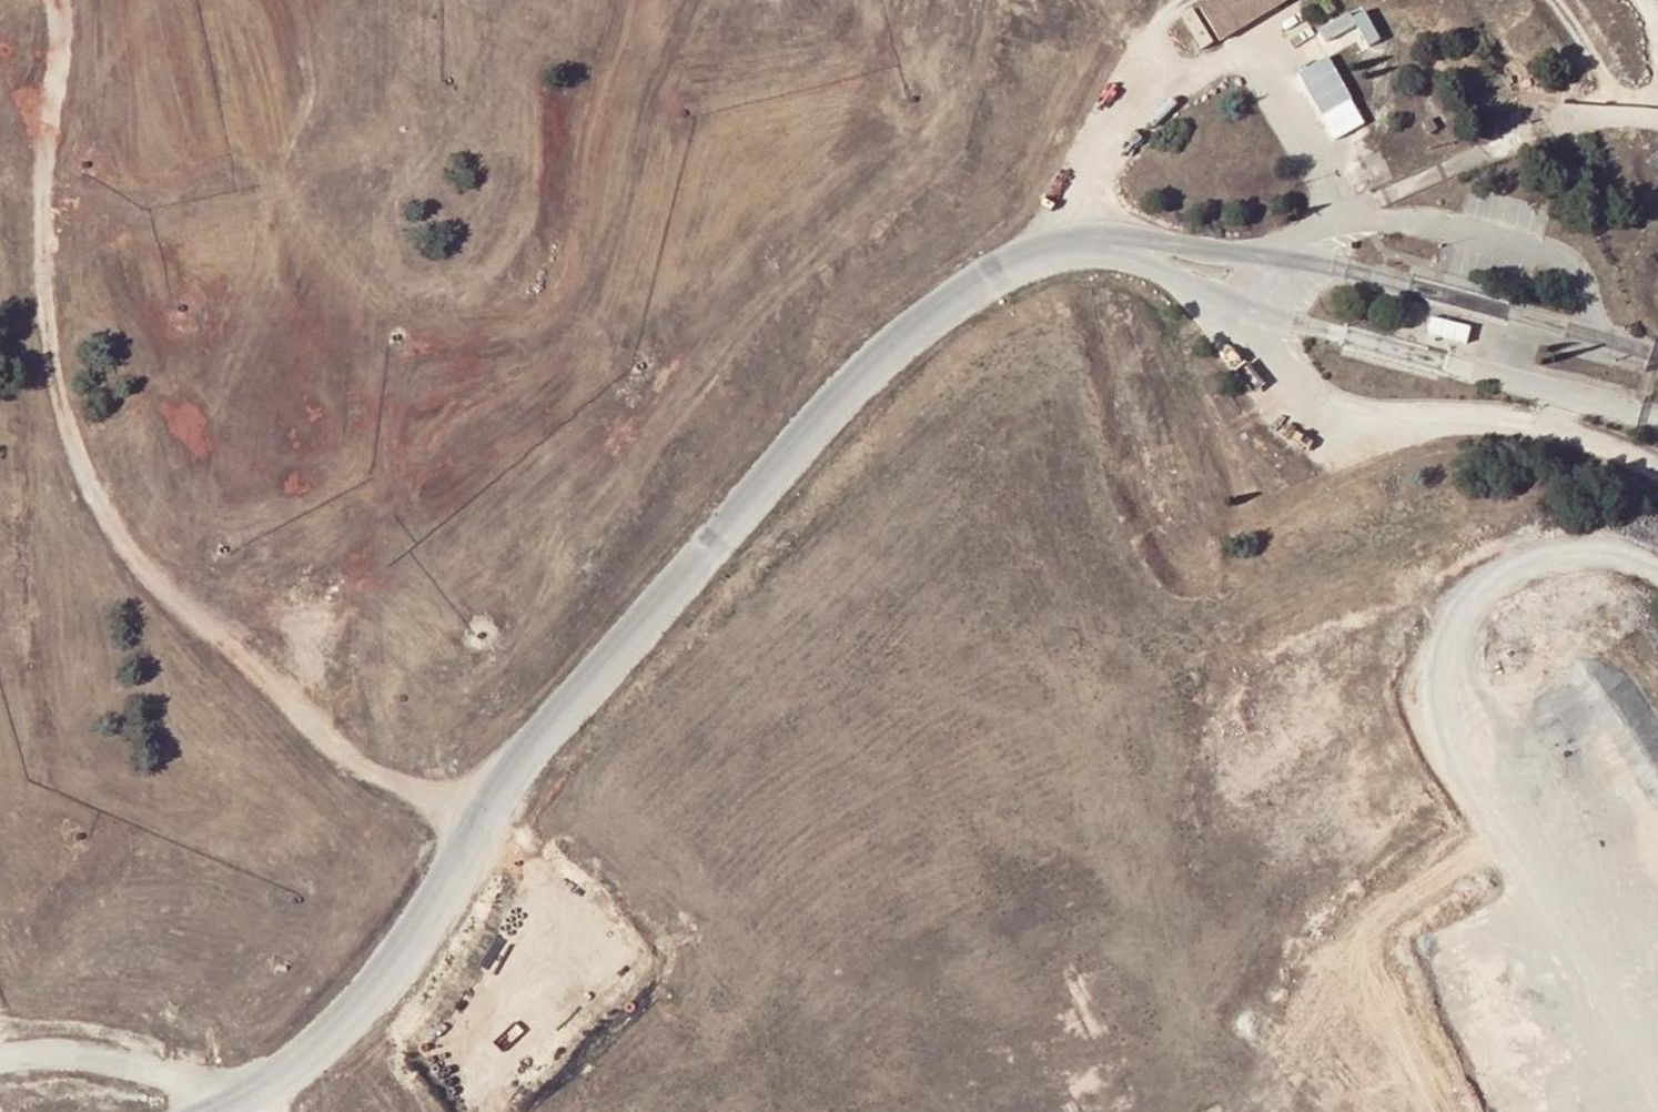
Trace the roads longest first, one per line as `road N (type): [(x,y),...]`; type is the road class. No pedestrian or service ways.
road 1 (track): [(58,0),(60,70),(46,141),(45,336),(82,478),(126,550),(299,717),(379,778),(479,831)]
road 2 (track): [(0,1046),(128,1061),(228,1107)]
road 3 (unclassified): [(1442,361),(1657,418)]
road 4 (unclassified): [(1657,350),(1461,300)]
road 5 (track): [(1102,159),(1165,0)]

